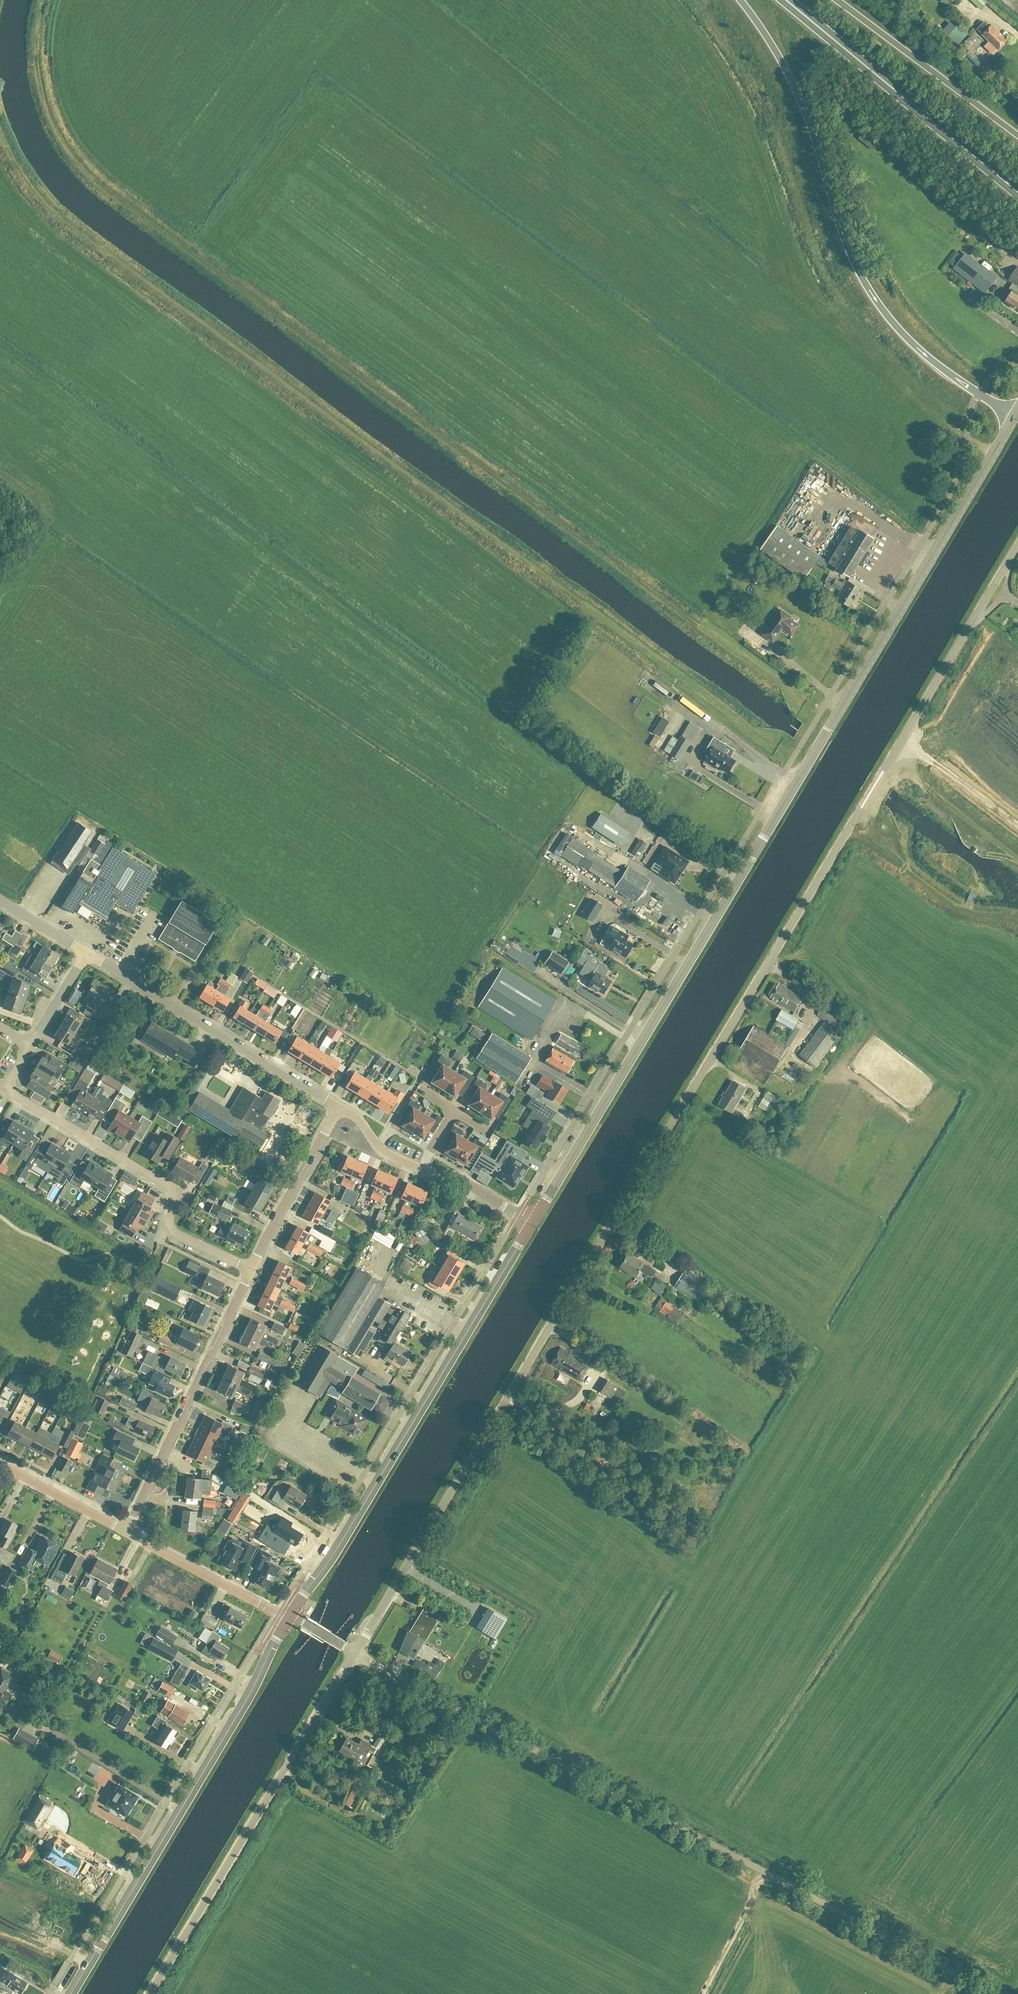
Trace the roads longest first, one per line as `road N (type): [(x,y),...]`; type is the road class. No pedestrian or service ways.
road 1 (unclassified): [(356,1652),(1017,545)]
road 2 (tertiary): [(532,1223),(1015,415)]
road 3 (unclassified): [(997,1993),(356,1652)]
road 4 (trunk): [(740,0),(793,82),(853,259),(873,296),(915,346),(1015,415)]
road 5 (tertiary): [(290,1616),(532,1223)]
road 6 (tertiary): [(70,1993),(290,1616)]
road 7 (unclassified): [(150,1993),(356,1652)]
road 8 (residential): [(251,1269),(167,1228),(175,1197),(168,1185),(5,1089)]
road 9 (trunk): [(1017,191),(786,0)]
road 10 (unclassified): [(339,1106),(88,953)]
road 11 (residential): [(128,1532),(251,1269)]
road 12 (unclassified): [(532,1223),(453,1175),(386,1154),(339,1106)]
road 13 (trunk): [(1017,134),(838,0)]
road 14 (residential): [(251,1269),(339,1106)]
road 15 (unclassified): [(290,1616),(128,1532)]
road 16 (residential): [(128,1532),(0,1465)]
road 17 (track): [(901,740),(1017,826)]

